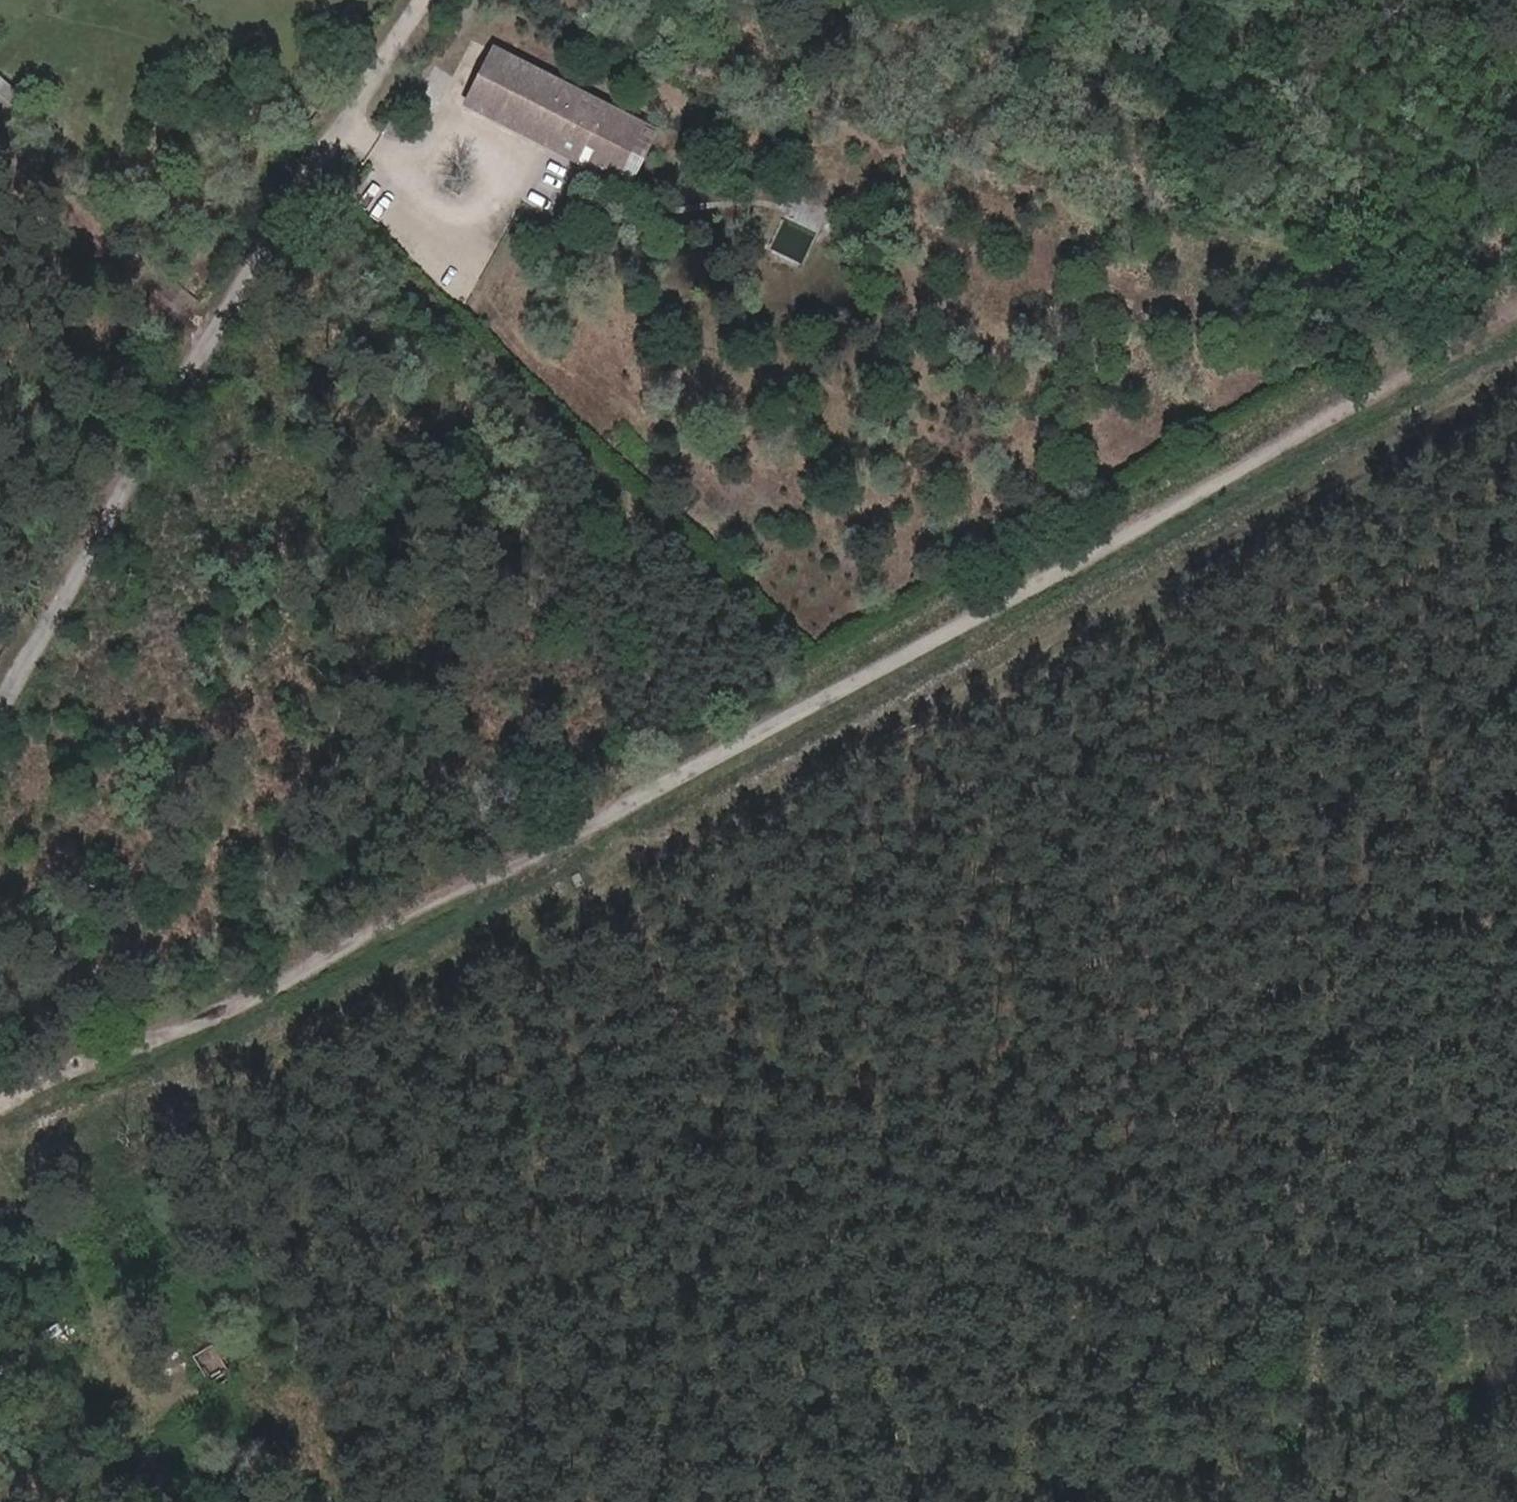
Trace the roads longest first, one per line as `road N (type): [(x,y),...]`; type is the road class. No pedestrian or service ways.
road 1 (track): [(1516,350),(1316,464),(247,1008),(0,1102)]
road 2 (track): [(451,0),(125,491),(0,710)]

